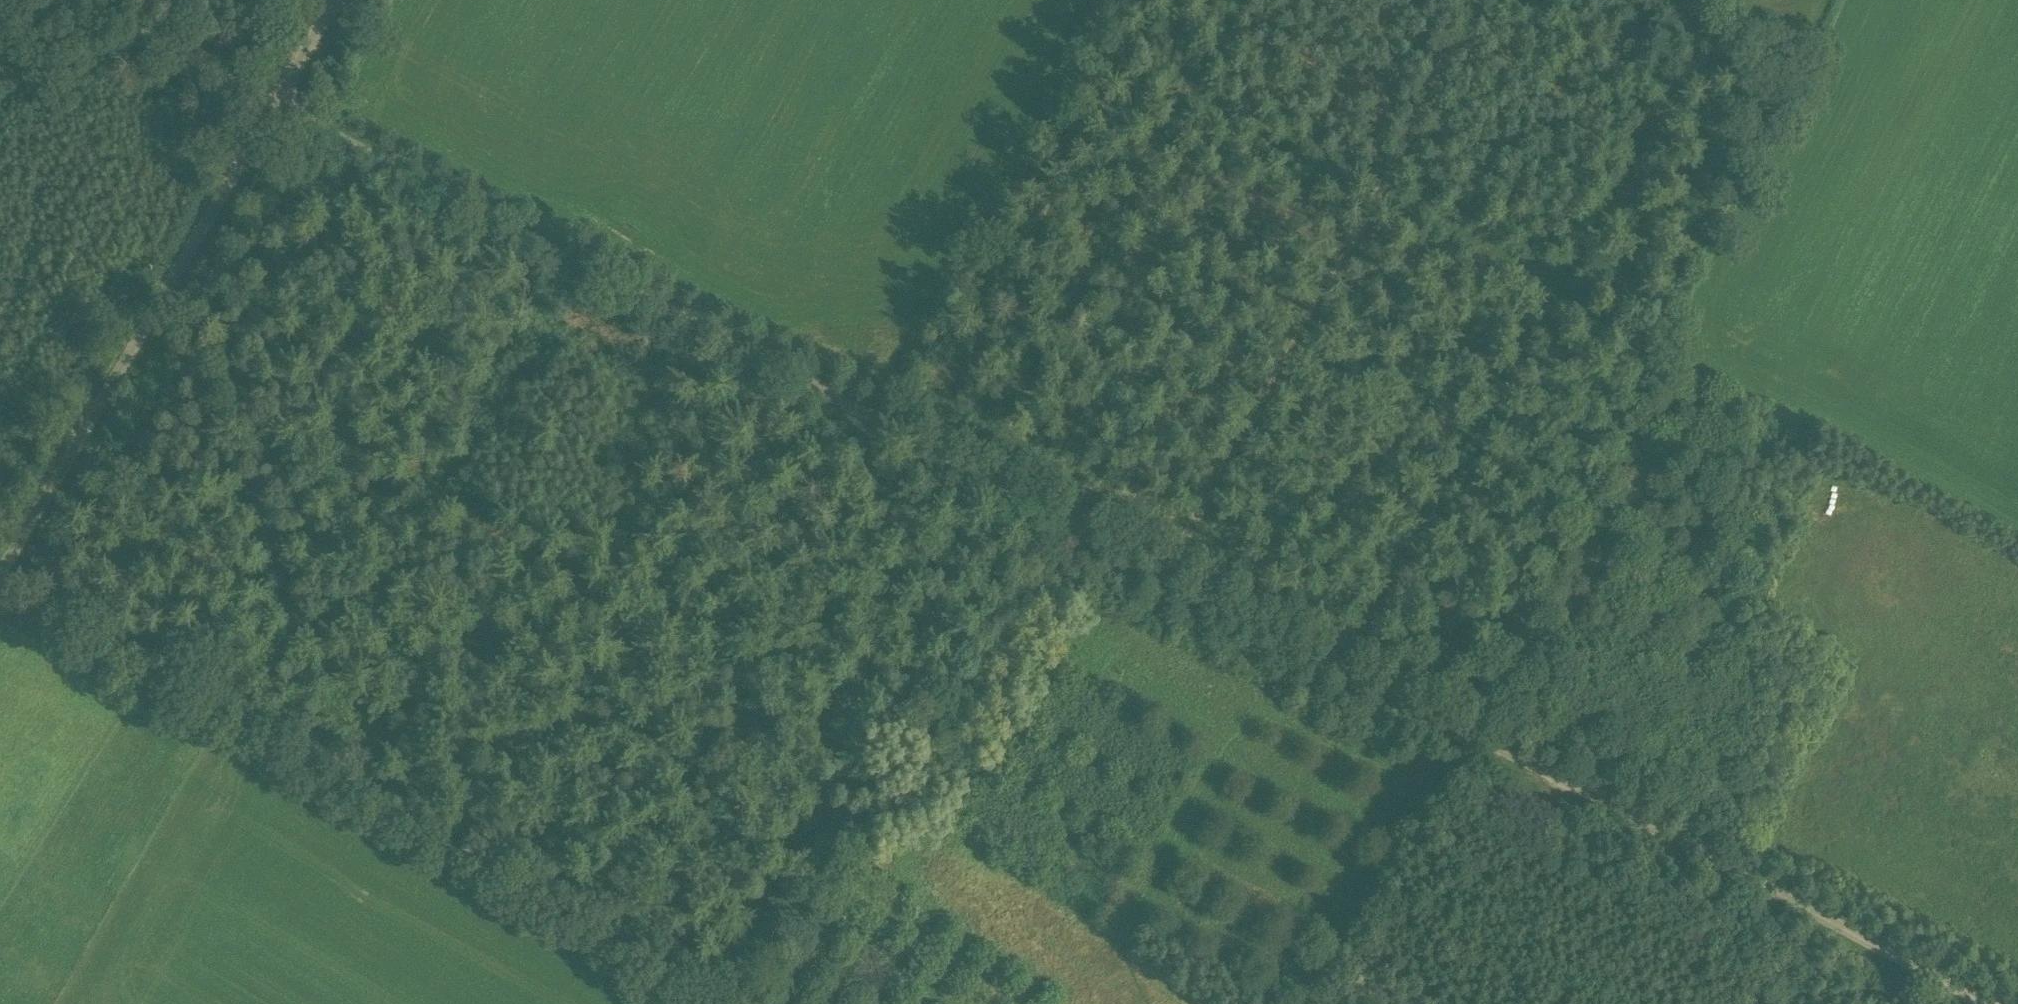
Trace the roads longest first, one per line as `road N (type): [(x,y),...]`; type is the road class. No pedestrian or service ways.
road 1 (unclassified): [(1990,1003),(277,100)]
road 2 (unclassified): [(0,570),(277,100)]
road 3 (unclassified): [(277,100),(86,0)]

